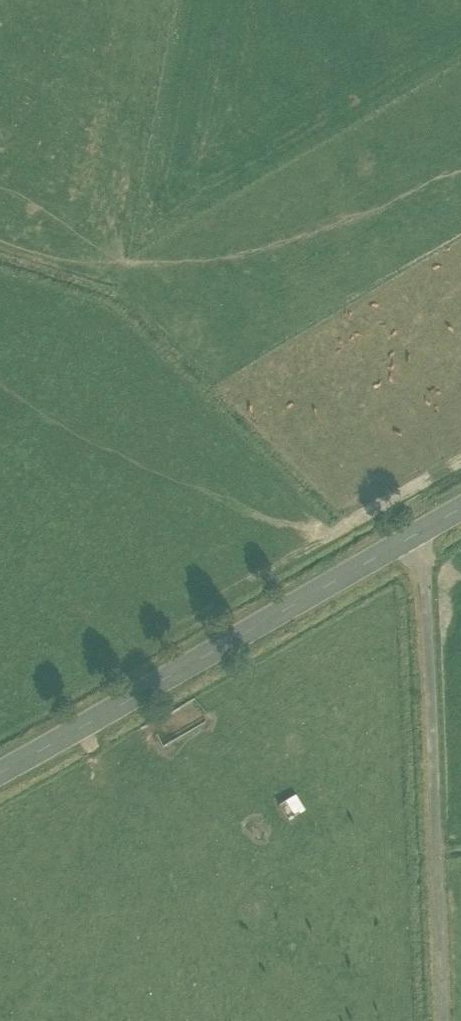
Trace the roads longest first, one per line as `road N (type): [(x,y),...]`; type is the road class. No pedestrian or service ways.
road 1 (tertiary): [(0,775),(460,509)]
road 2 (track): [(409,539),(425,567),(444,1020)]

